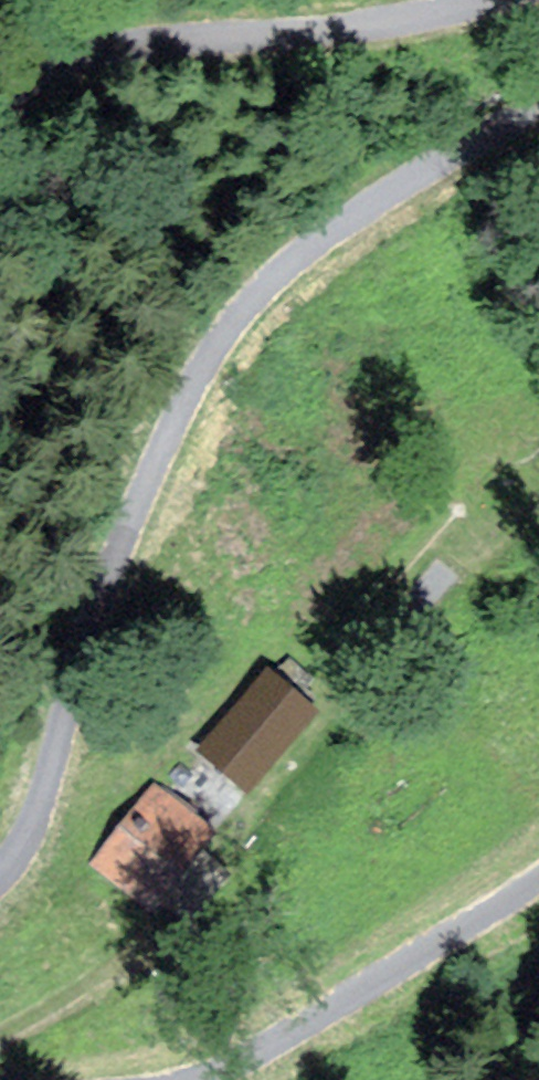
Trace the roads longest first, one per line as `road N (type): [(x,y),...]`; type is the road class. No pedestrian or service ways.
road 1 (unclassified): [(0,886),(17,867),(53,765),(117,553),(160,453),(209,378),(336,238),(425,172),(538,106)]
road 2 (unclassified): [(515,0),(88,59),(31,75),(0,95)]
road 3 (unclassified): [(538,894),(380,999),(282,1052),(206,1079)]

